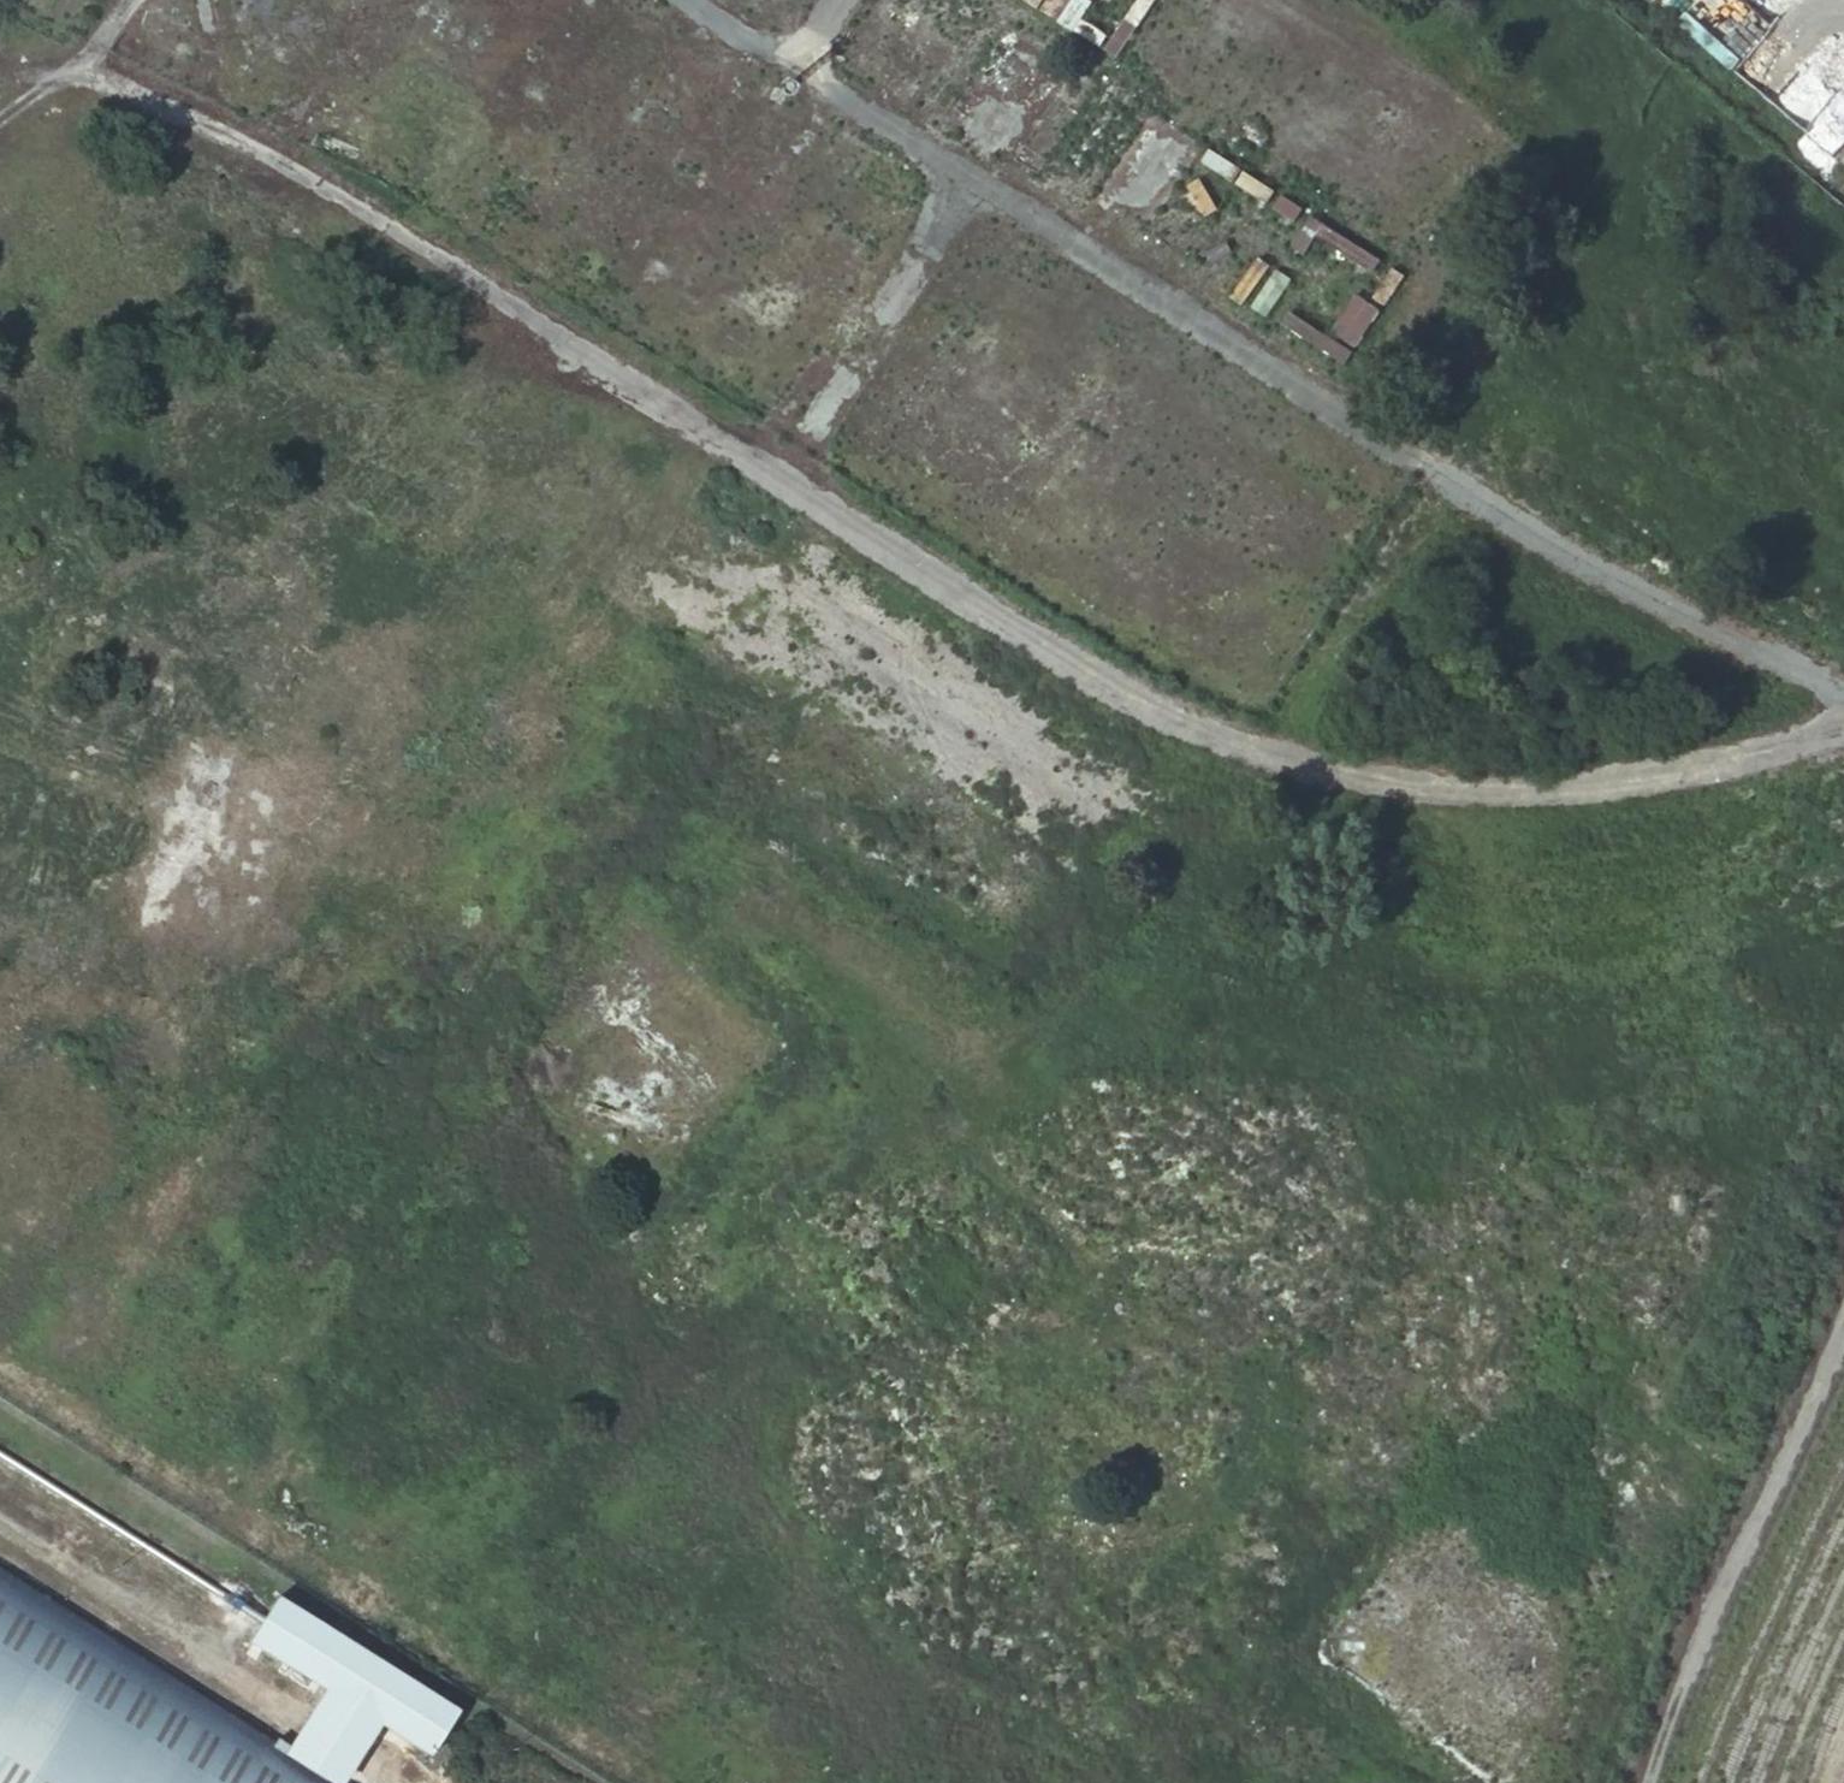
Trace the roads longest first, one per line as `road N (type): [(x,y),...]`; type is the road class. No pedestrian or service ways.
road 1 (track): [(1843,729),(1536,802),(1324,776),(1126,684),(788,477),(809,437)]
road 2 (track): [(1843,684),(1619,585),(1392,449)]

